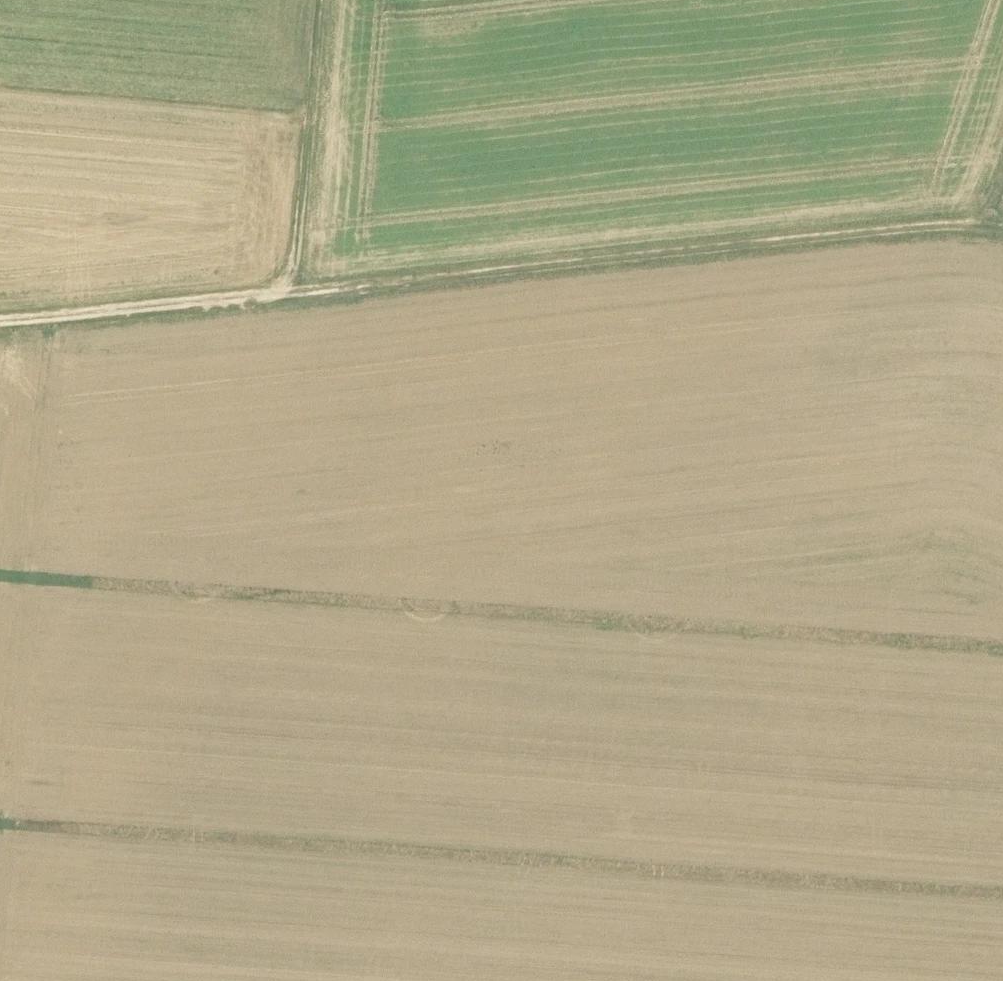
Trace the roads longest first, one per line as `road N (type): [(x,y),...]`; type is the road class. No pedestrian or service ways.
road 1 (track): [(1002,227),(988,221),(0,322)]
road 2 (track): [(288,292),(316,0)]

